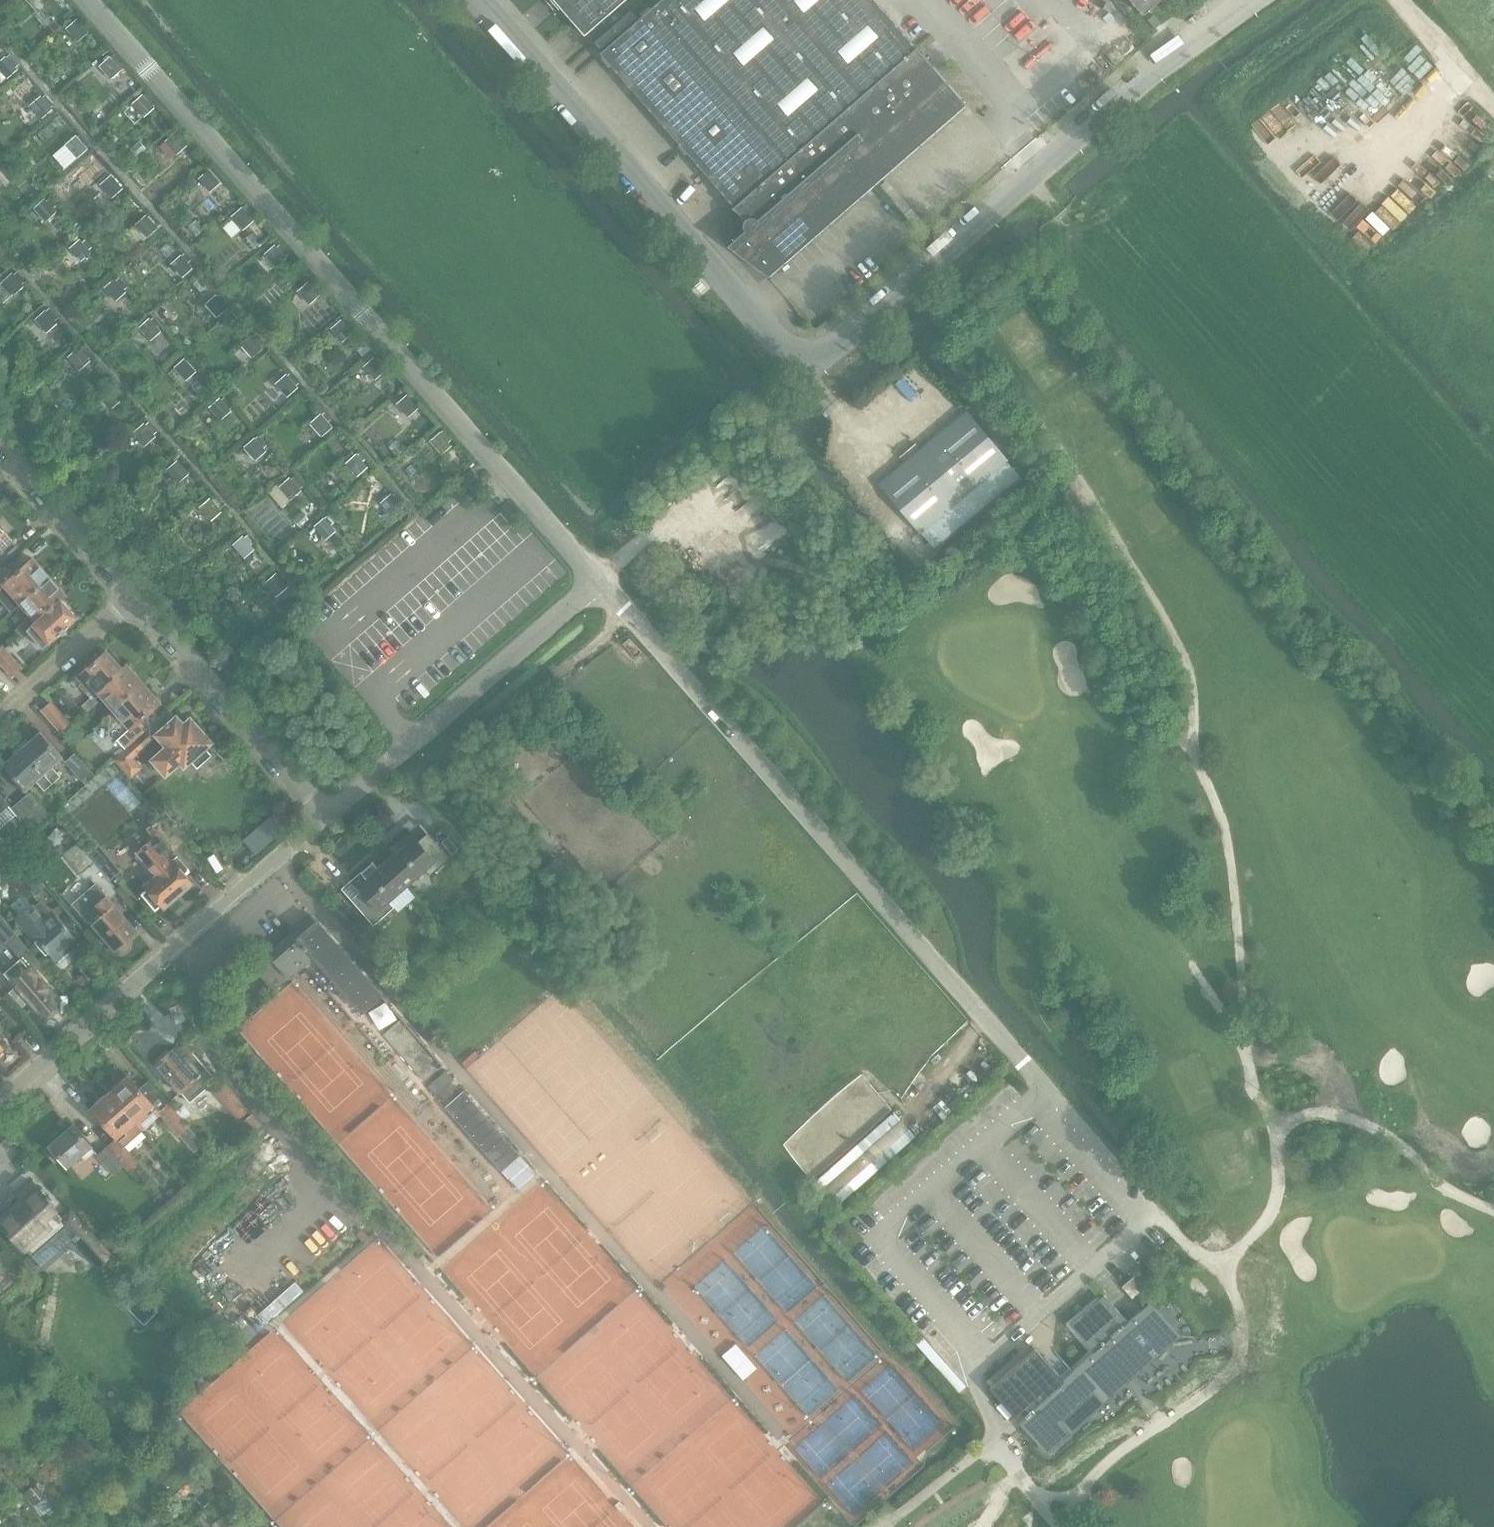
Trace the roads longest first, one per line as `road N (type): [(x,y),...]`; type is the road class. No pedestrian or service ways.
road 1 (unclassified): [(326,818),(598,579),(88,0)]
road 2 (unclassified): [(806,367),(1249,0)]
road 3 (unclassified): [(806,367),(480,0)]
road 4 (residential): [(0,1102),(326,818)]
road 5 (residential): [(326,818),(133,596)]
road 6 (residential): [(133,596),(0,445)]
road 7 (residential): [(0,716),(133,596)]

